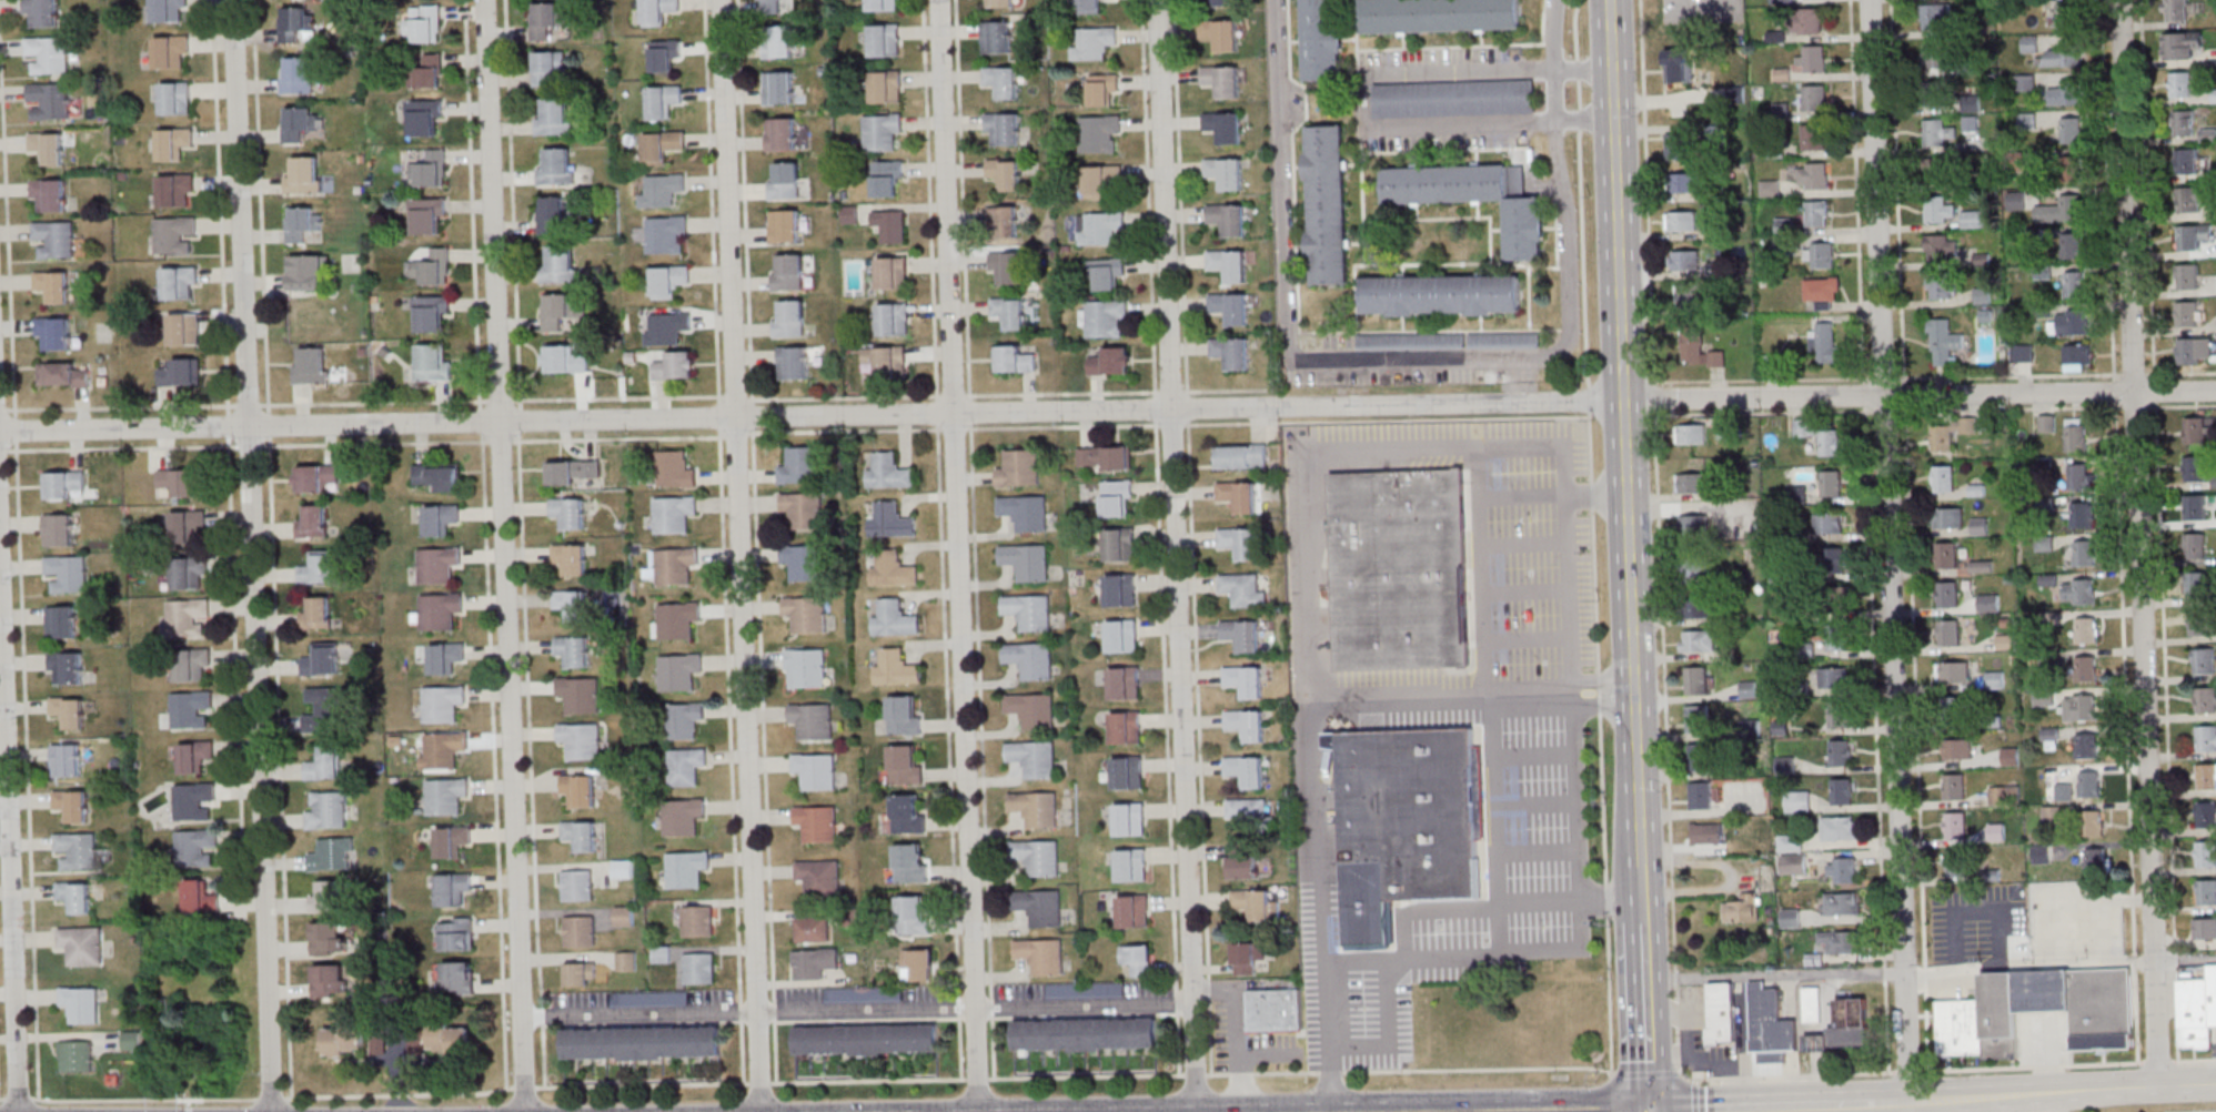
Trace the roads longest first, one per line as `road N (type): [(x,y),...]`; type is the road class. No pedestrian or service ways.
road 1 (residential): [(1626,403),(0,429)]
road 2 (residential): [(765,1111),(722,0)]
road 3 (residential): [(528,1111),(486,0)]
road 4 (residential): [(271,1111),(231,0)]
road 5 (residential): [(978,1111),(940,0)]
road 6 (residential): [(1194,1111),(1161,0)]
road 7 (residential): [(1911,1100),(1869,0)]
road 8 (residential): [(2160,1089),(2120,0)]
road 9 (secondary): [(1642,865),(1609,0)]
road 10 (residential): [(2215,391),(1626,403)]
road 11 (residential): [(19,1111),(0,581)]
road 12 (secondary): [(1996,1095),(2215,1085)]
road 13 (secondary): [(1653,1111),(1644,918)]
road 14 (secondary): [(1746,1111),(1874,1105)]
road 15 (secondary): [(1874,1105),(1996,1095)]

